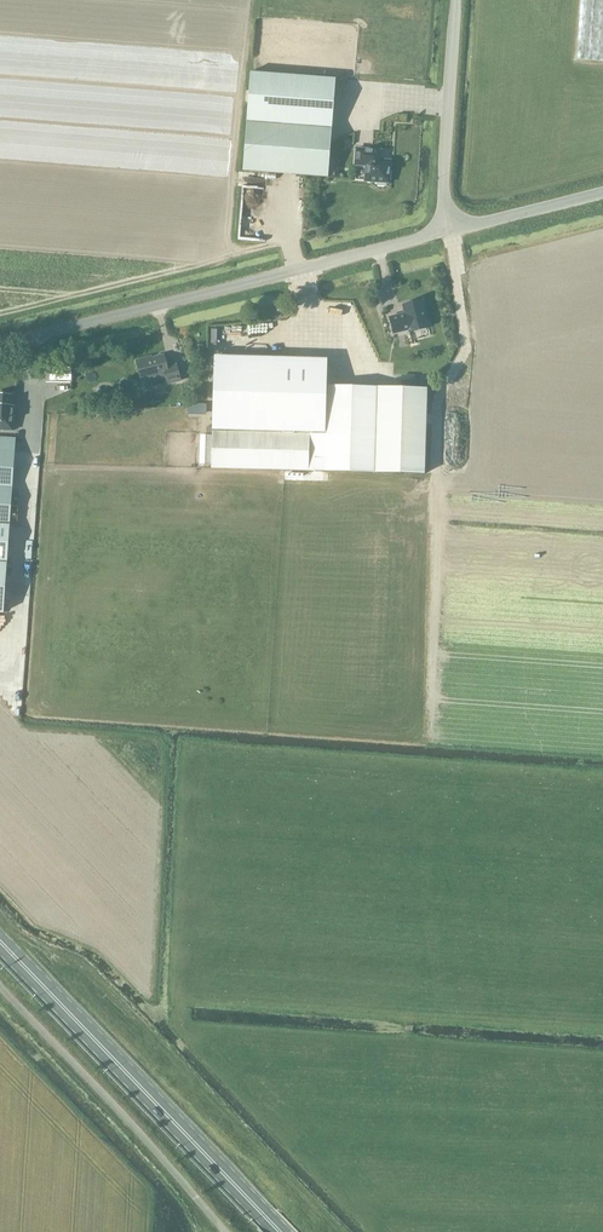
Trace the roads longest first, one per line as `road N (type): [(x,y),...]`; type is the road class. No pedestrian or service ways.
road 1 (unclassified): [(439,234),(0,344)]
road 2 (primary): [(0,940),(278,1231)]
road 3 (unclassified): [(439,234),(457,0)]
road 4 (unclassified): [(602,192),(439,234)]

